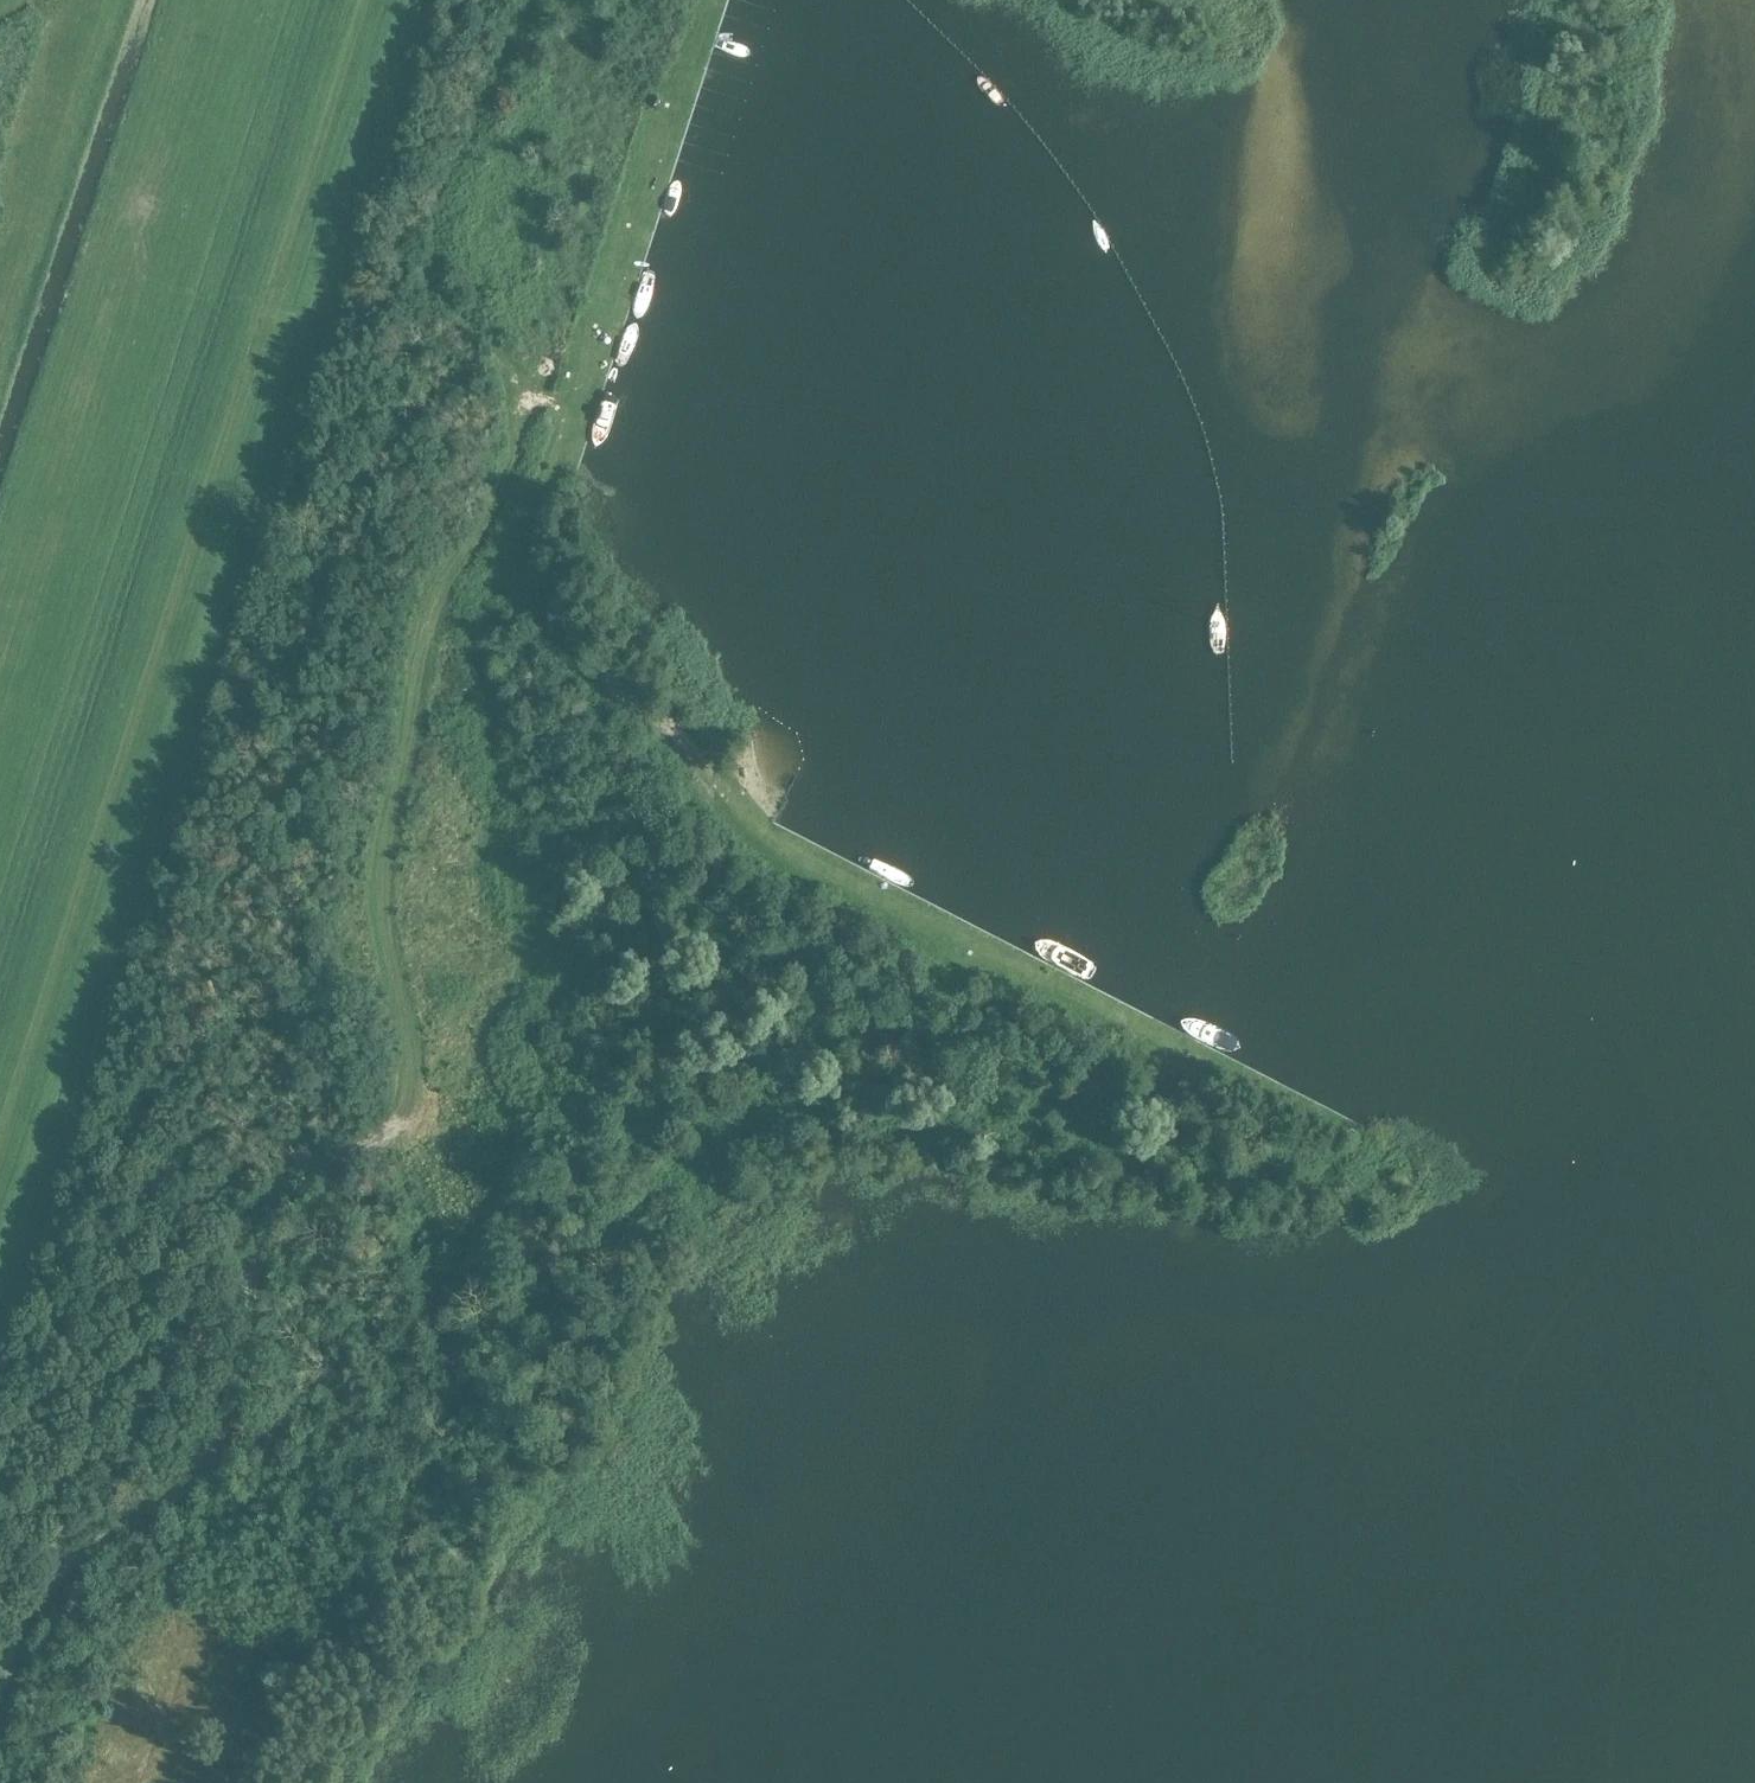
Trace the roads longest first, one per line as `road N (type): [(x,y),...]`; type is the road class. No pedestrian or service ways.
road 1 (track): [(513,0),(415,308),(517,415),(499,491),(437,628),(387,859),(403,1097),(358,1139),(281,1246),(188,1437),(149,1489),(50,1565),(0,1658)]

